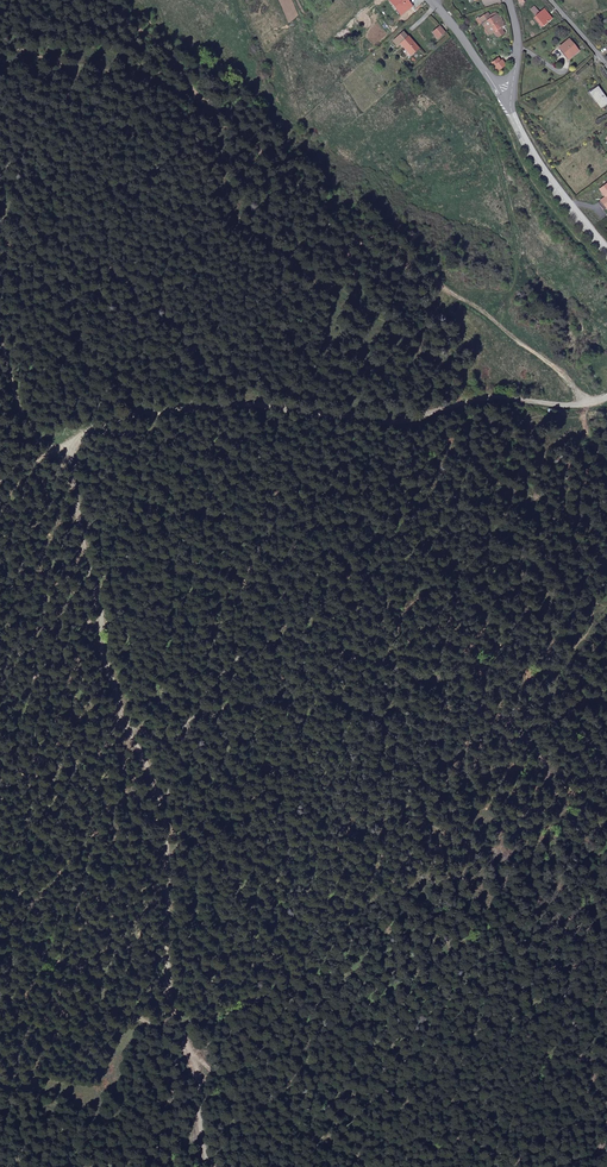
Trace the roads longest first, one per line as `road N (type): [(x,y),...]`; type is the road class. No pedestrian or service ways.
road 1 (track): [(208,1166),(199,1087),(172,994),(163,808),(105,658),(62,452)]
road 2 (track): [(584,404),(531,347),(471,304),(368,252),(106,0)]
road 3 (track): [(606,398),(584,404),(489,398),(412,424),(296,408),(137,418),(0,484)]
road 4 (track): [(498,107),(478,110),(515,240),(504,327)]
road 5 (track): [(606,274),(539,193),(498,107),(506,94)]
road 6 (unclassified): [(506,94),(555,184),(606,248)]
road 7 (track): [(2,174),(59,133),(110,69)]
road 8 (track): [(30,430),(0,310)]
road 9 (unclassified): [(506,94),(430,0)]

